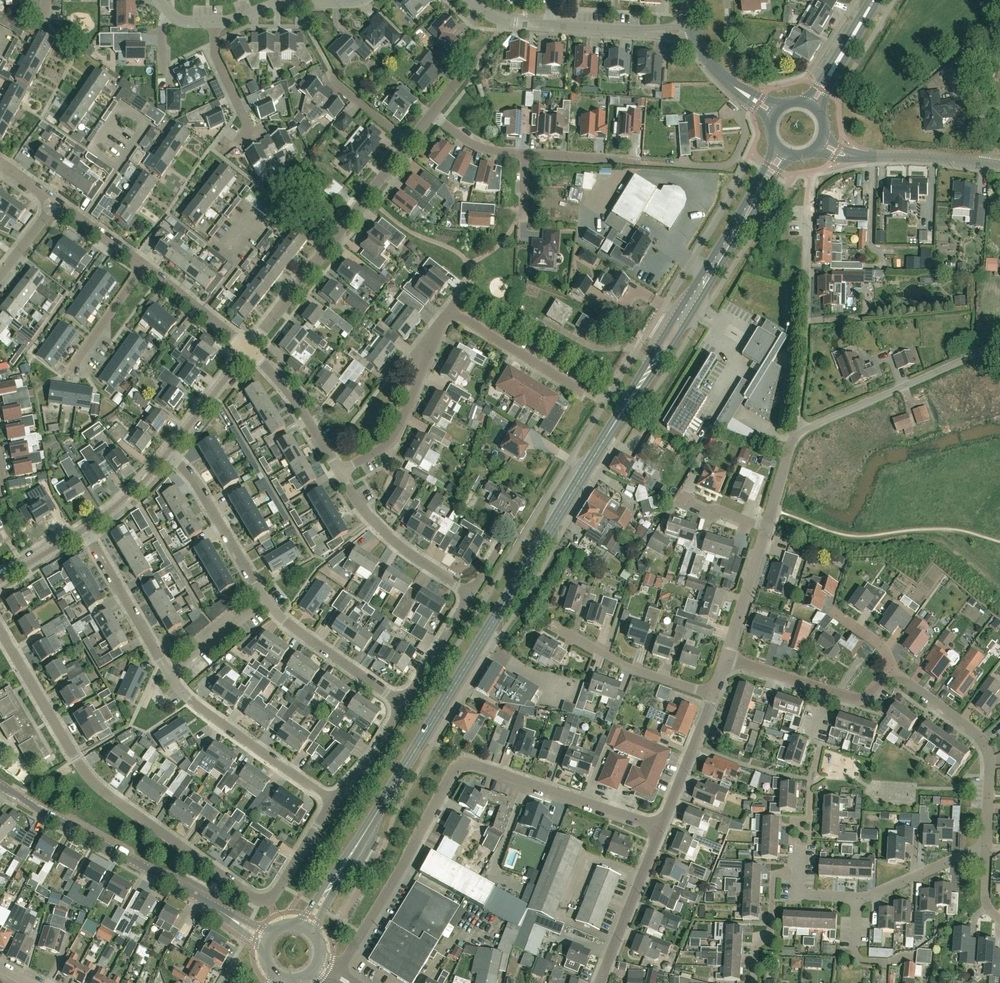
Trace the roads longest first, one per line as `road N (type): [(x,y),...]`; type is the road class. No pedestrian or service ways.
road 1 (tertiary): [(305,928),(782,153)]
road 2 (residential): [(335,976),(458,767),(476,765),(659,830)]
road 3 (residential): [(268,899),(251,897),(94,785),(0,631)]
road 4 (tertiary): [(268,940),(9,792)]
road 5 (residential): [(248,350),(409,144)]
road 6 (residential): [(794,431),(807,352),(807,205)]
road 7 (residential): [(986,846),(989,767),(982,738),(892,673)]
road 8 (residential): [(794,431),(988,347)]
road 9 (residential): [(333,802),(196,705),(170,677)]
road 10 (residential): [(340,473),(393,438),(449,310)]
road 11 (residential): [(471,594),(399,546),(340,473)]
road 12 (residential): [(265,600),(196,485),(166,455)]
road 13 (residential): [(713,695),(625,666),(553,626)]
road 14 (residential): [(403,705),(265,600)]
road 15 (residential): [(170,677),(84,529)]
road 16 (unclassified): [(823,144),(850,155),(988,165)]
road 17 (residential): [(598,982),(659,830)]
road 18 (residential): [(340,473),(298,407),(248,350)]
road 19 (residential): [(578,390),(449,310)]
road 20 (residential): [(214,22),(285,3),(362,0)]
road 21 (residential): [(659,830),(713,695)]
road 22 (residential): [(693,35),(548,26)]
road 23 (residential): [(988,165),(977,76),(999,31)]
road 24 (residential): [(858,897),(986,846)]
road 25 (residential): [(726,660),(767,529)]
road 26 (residential): [(166,455),(248,350)]
road 27 (residential): [(248,350),(144,267)]
road 28 (residential): [(403,705),(471,594)]
road 29 (residential): [(70,369),(144,267)]
road 30 (tertiary): [(812,106),(875,0)]
road 31 (residential): [(265,600),(170,677)]
road 32 (residential): [(214,22),(215,55),(252,136)]
road 33 (residential): [(333,802),(374,755),(403,705)]

